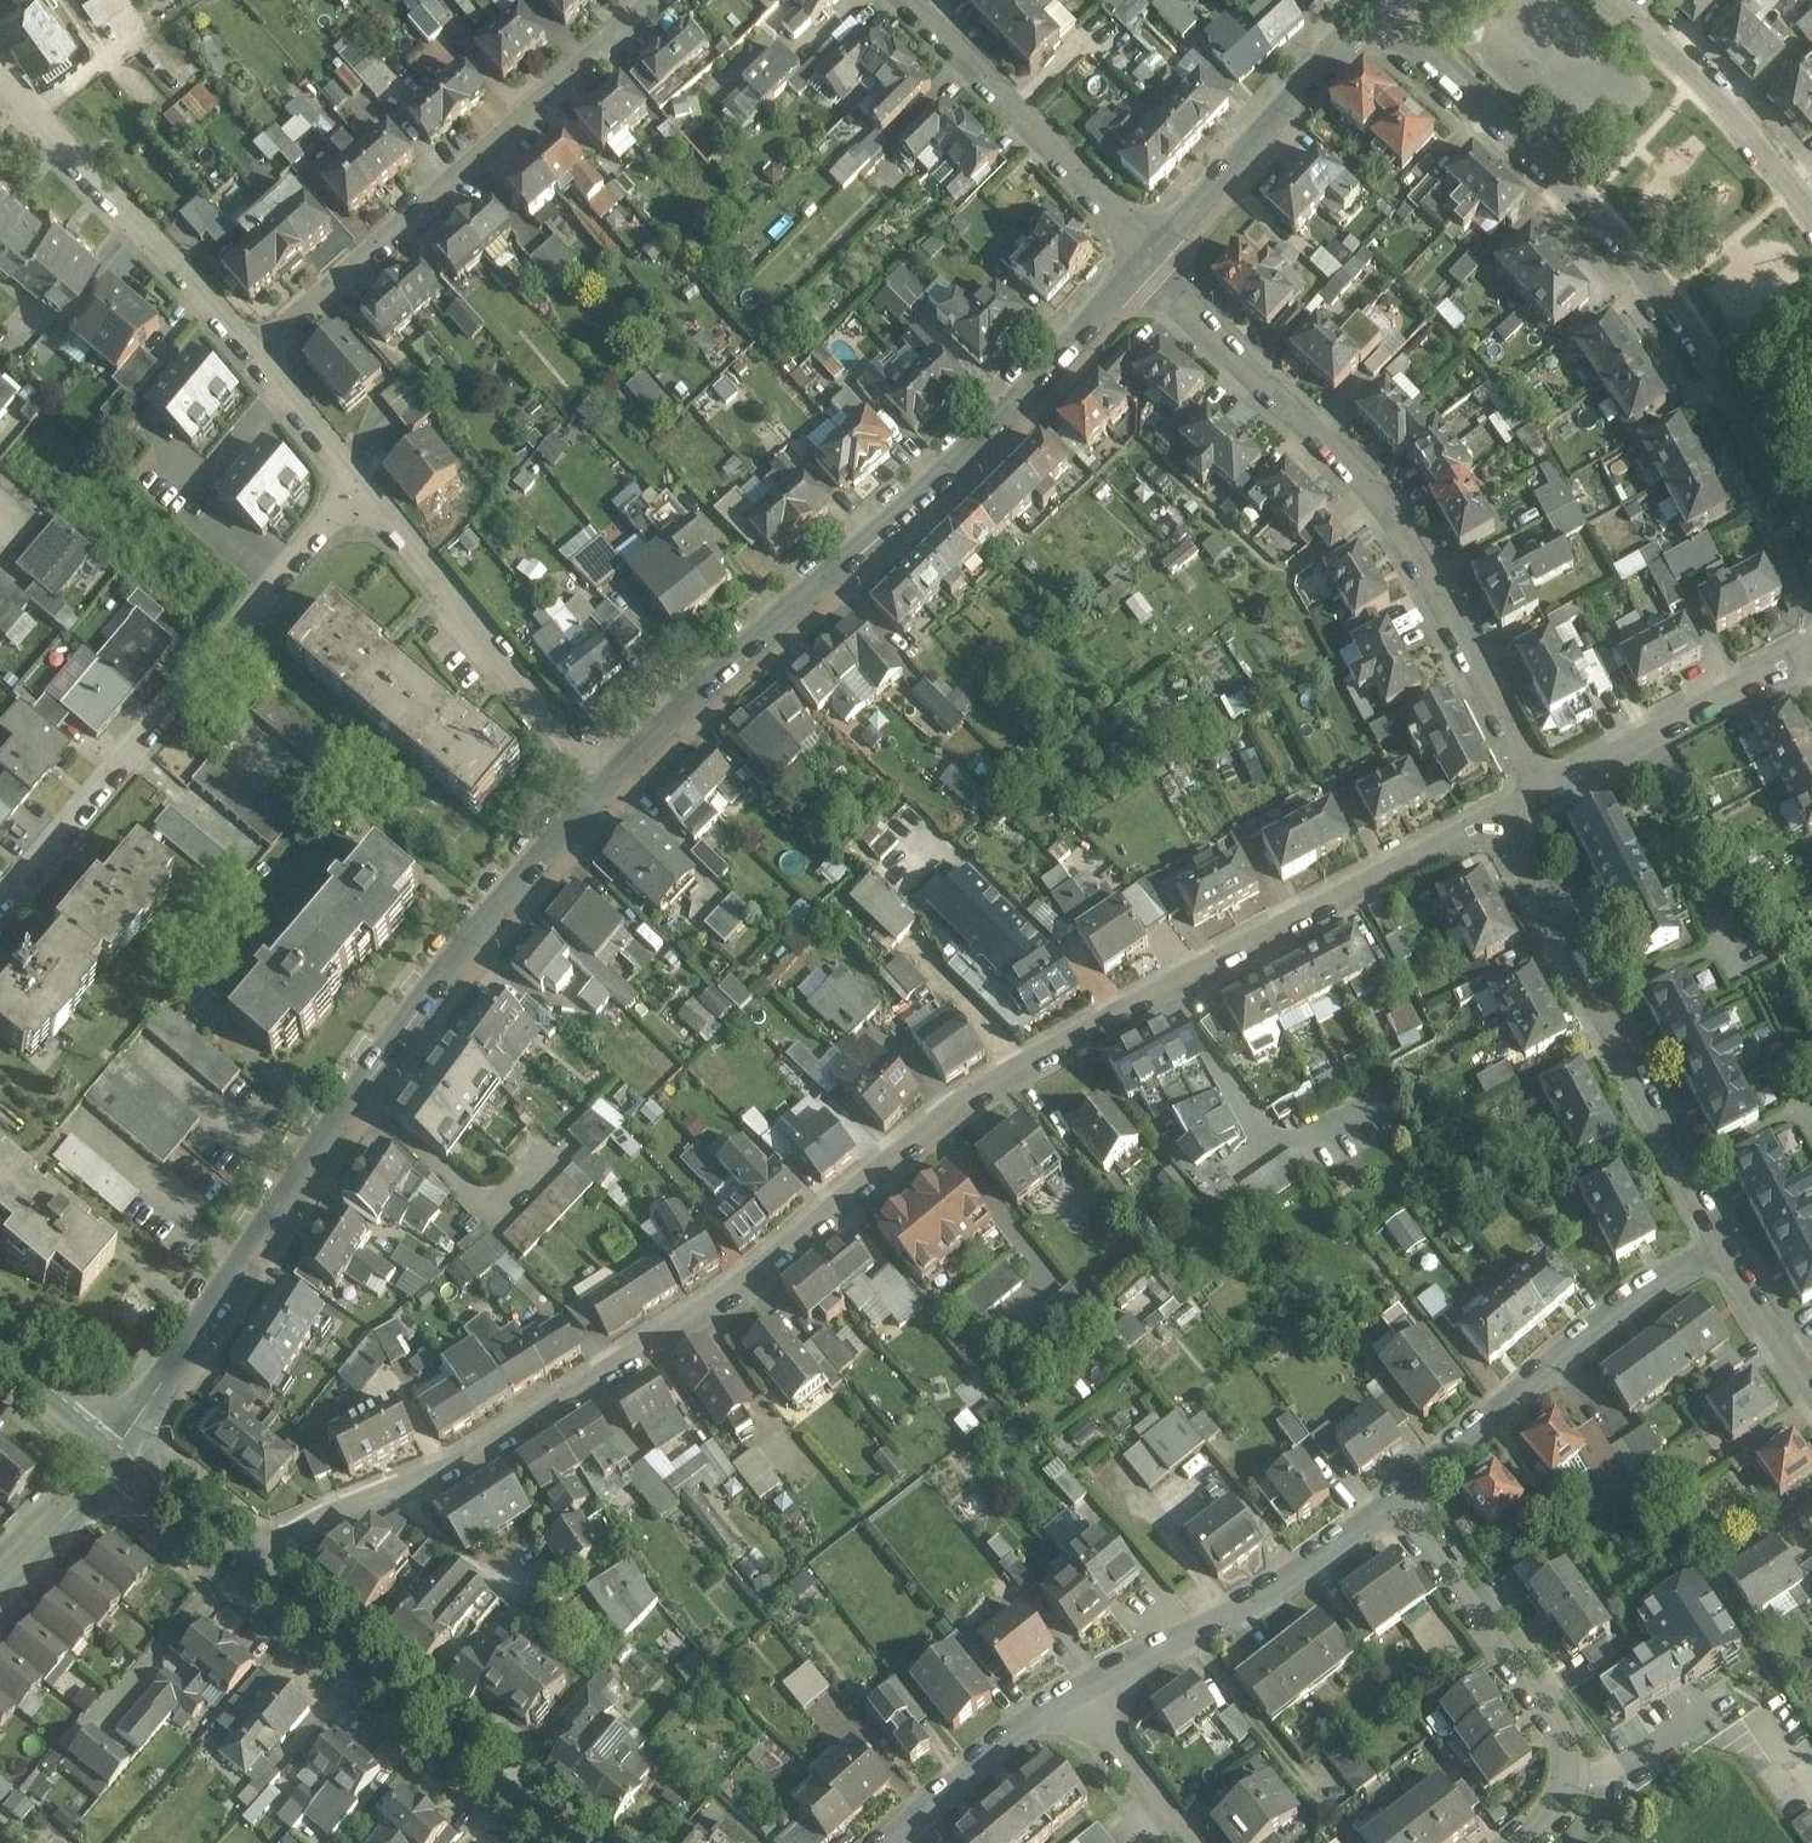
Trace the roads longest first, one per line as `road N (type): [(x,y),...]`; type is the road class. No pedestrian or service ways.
road 1 (residential): [(1525,782),(1428,843),(1133,980),(1028,1044),(865,1178),(703,1294),(523,1405),(303,1516),(263,1582)]
road 2 (residential): [(109,1451),(226,1284),(339,1100),(460,944),(608,777)]
road 3 (residential): [(608,777),(959,457),(1153,252)]
road 4 (residential): [(1811,598),(1700,383),(1649,310),(1505,156),(1364,25)]
road 5 (residential): [(1525,782),(1404,528),(1153,252)]
road 6 (residential): [(0,919),(352,483)]
road 7 (residential): [(247,356),(650,0)]
road 8 (residential): [(1710,1236),(1548,881),(1525,782)]
road 9 (residential): [(1399,1498),(1603,1781),(1519,1842)]
road 10 (residential): [(1710,1236),(1399,1498)]
road 11 (tertiary): [(569,1842),(263,1582)]
road 12 (residential): [(608,777),(352,483)]
road 13 (residential): [(247,356),(0,72)]
road 14 (residential): [(1399,1498),(1208,1635),(1085,1700)]
road 15 (residential): [(906,0),(1153,252)]
road 16 (residential): [(1811,639),(1525,782)]
road 17 (unclassified): [(1153,252),(1364,25)]
road 18 (residential): [(1811,183),(1740,90),(1646,0)]
road 19 (residential): [(1085,1700),(890,1842)]
road 20 (tertiary): [(263,1582),(109,1451)]
road 21 (residential): [(1811,1392),(1710,1236)]
road 22 (residential): [(1190,1842),(1085,1700)]
road 23 (residential): [(352,483),(247,356)]
road 24 (residential): [(0,1567),(109,1451)]
road 25 (tertiary): [(109,1451),(0,1358)]

